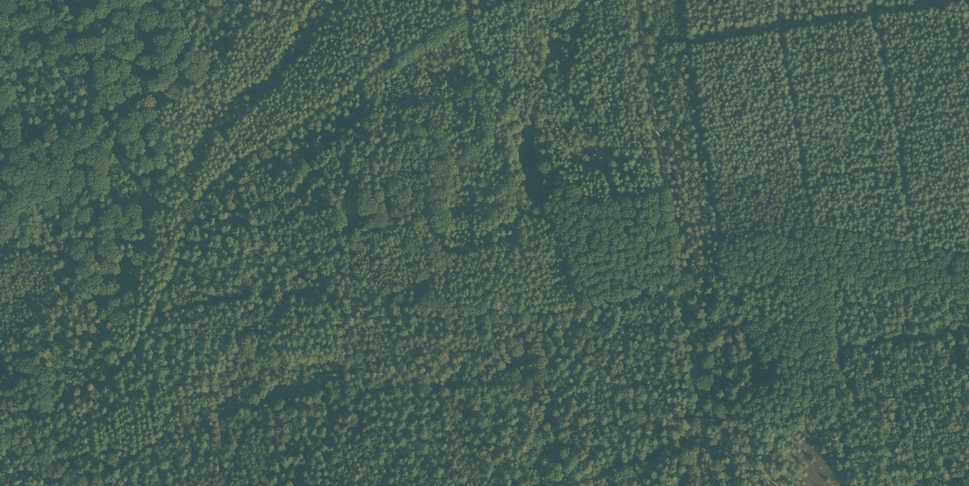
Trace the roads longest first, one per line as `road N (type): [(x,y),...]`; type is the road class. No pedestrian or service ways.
road 1 (track): [(492,0),(199,194),(179,263),(138,341),(102,383),(36,411),(0,414)]
road 2 (track): [(716,485),(638,0)]
road 3 (track): [(954,0),(647,50)]
road 4 (track): [(0,233),(87,128),(110,48),(141,0)]
road 5 (track): [(697,368),(968,325)]
road 6 (track): [(563,485),(710,443)]
road 7 (track): [(168,0),(217,122)]
road 8 (track): [(46,177),(0,60)]
road 9 (track): [(455,19),(470,39),(479,72),(517,119)]

